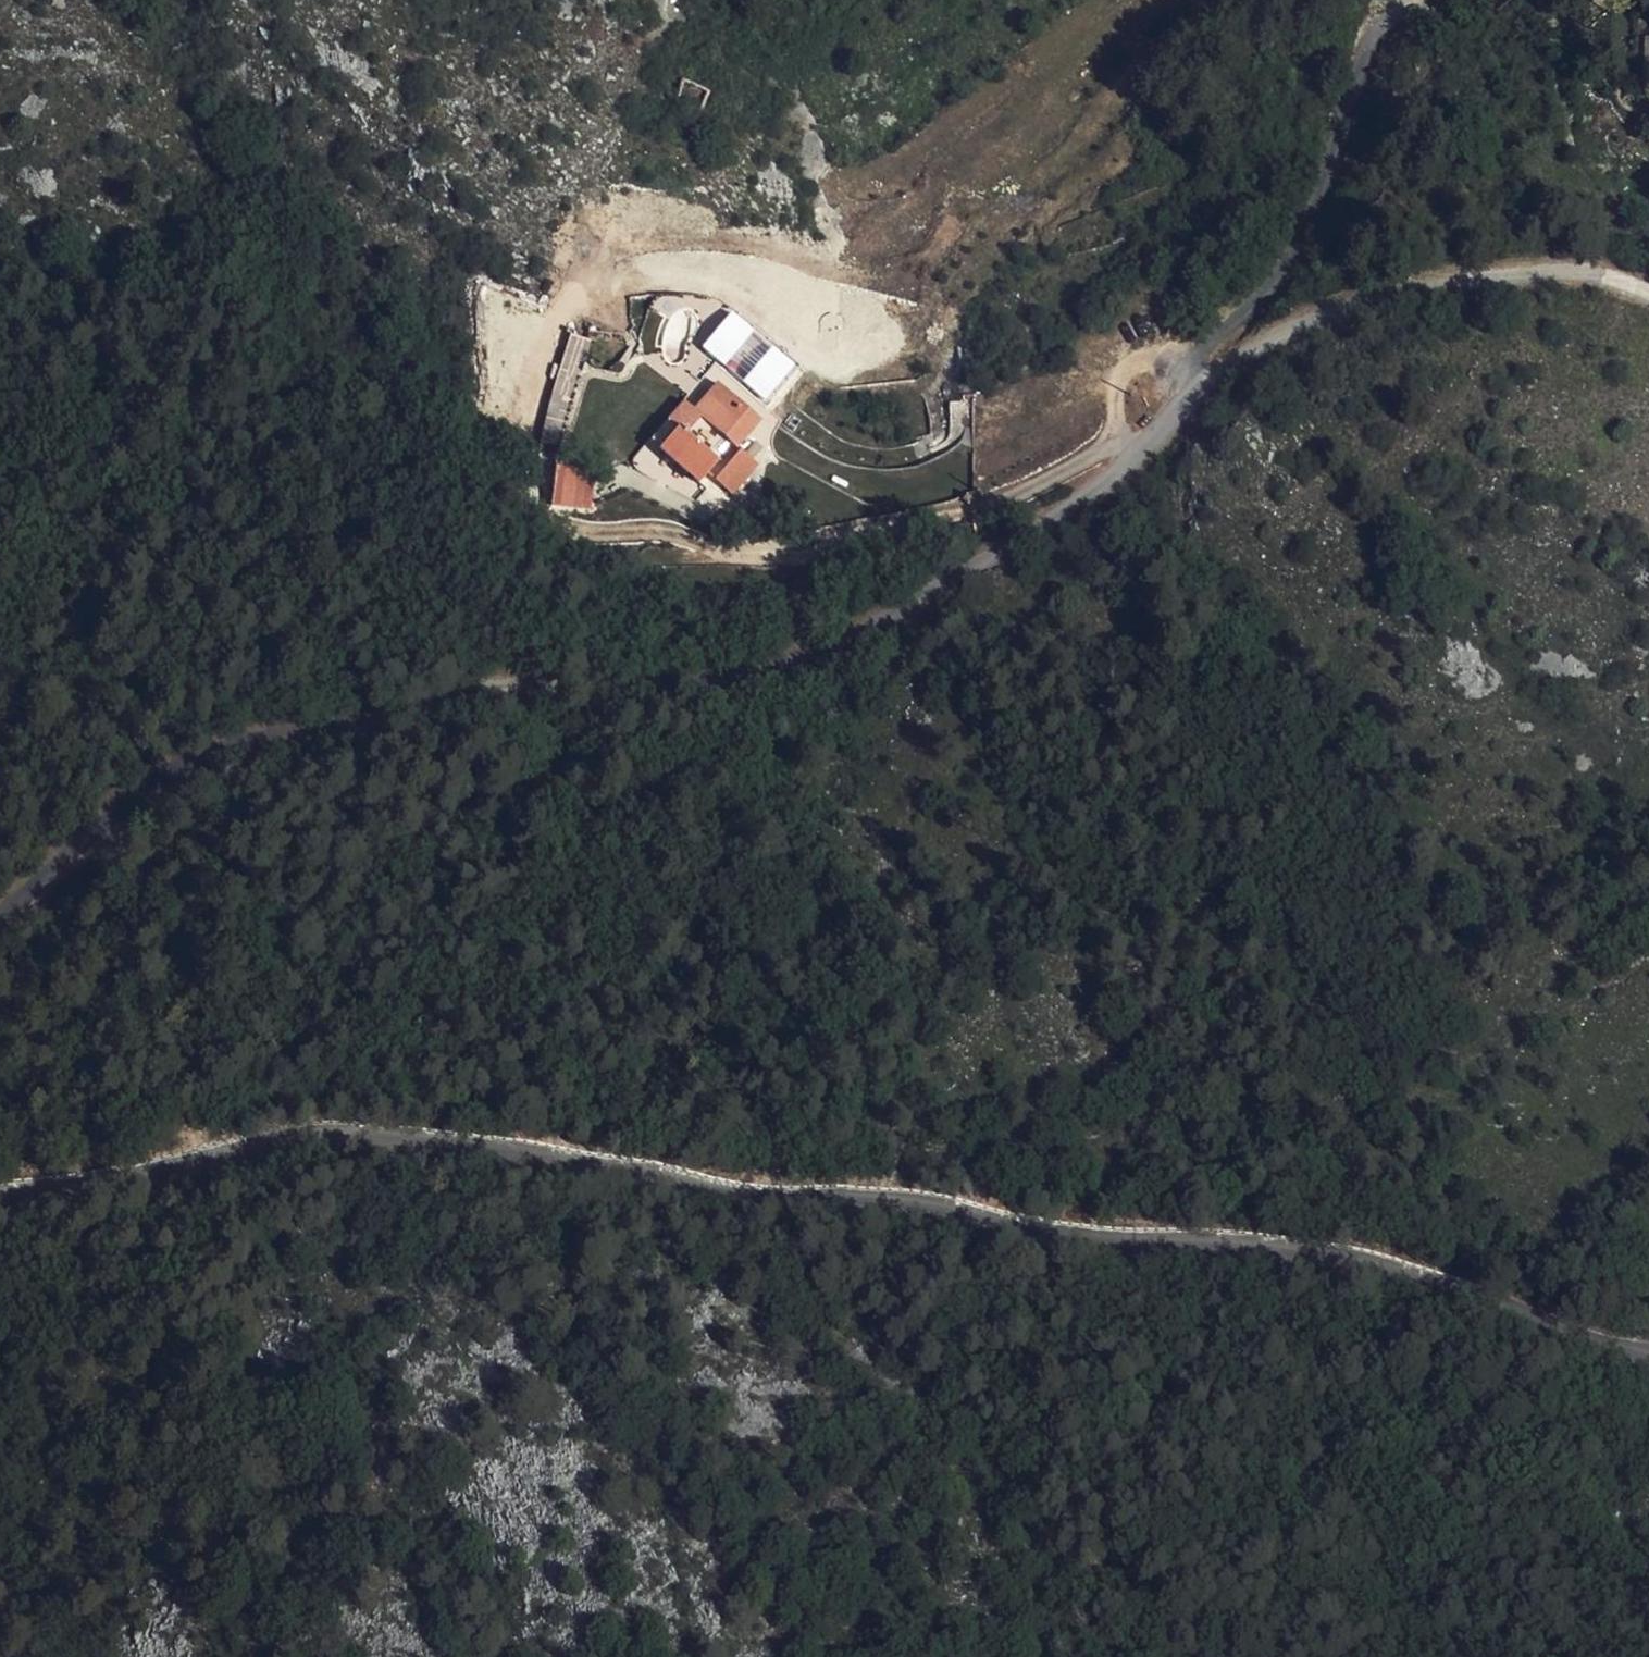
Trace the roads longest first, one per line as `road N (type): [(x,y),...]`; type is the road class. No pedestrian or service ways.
road 1 (tertiary): [(0,1199),(147,1181),(335,1137),(393,1139),(521,1151),(755,1199),(890,1202),(1083,1239),(1327,1258),(1648,1355)]
road 2 (unclassified): [(0,919),(152,784),(211,748),(411,722),(490,689),(631,694),(745,680),(830,650),(993,559),(1113,480),(1178,411),(1189,382)]

